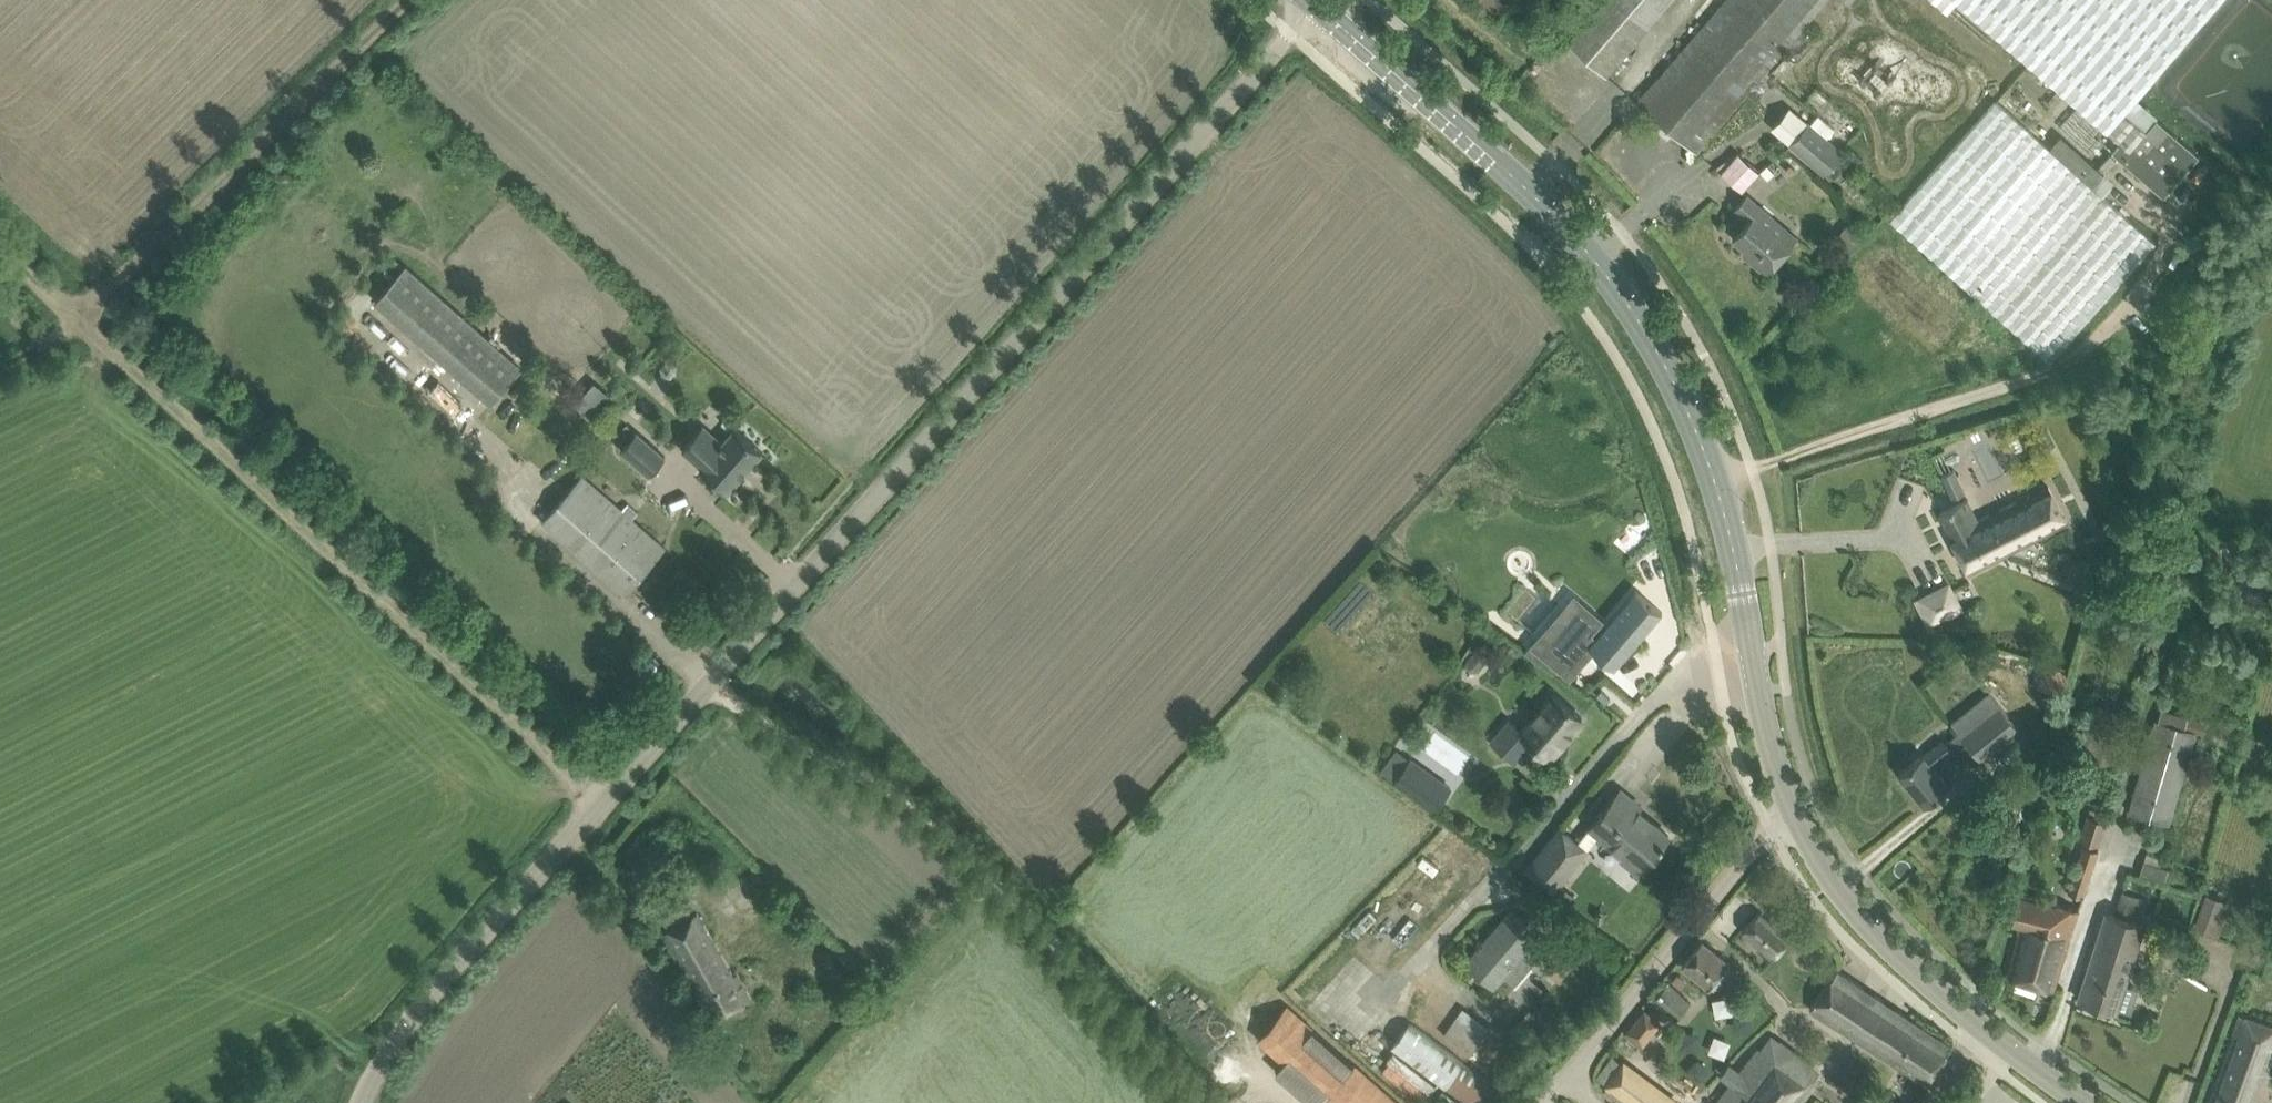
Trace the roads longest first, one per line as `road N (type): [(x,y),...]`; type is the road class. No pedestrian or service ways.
road 1 (unclassified): [(361,1102),(379,1049),(1316,5)]
road 2 (secondary): [(2089,1102),(1878,937),(1813,855),(1771,750),(1714,478),(1668,371),(1593,257),(1546,208),(1316,5)]
road 3 (track): [(603,803),(0,243)]
road 4 (track): [(1204,1102),(952,835),(898,792),(791,743),(710,683)]
road 5 (track): [(0,358),(77,314),(402,0)]
road 6 (track): [(2132,304),(2053,372),(1714,478)]

